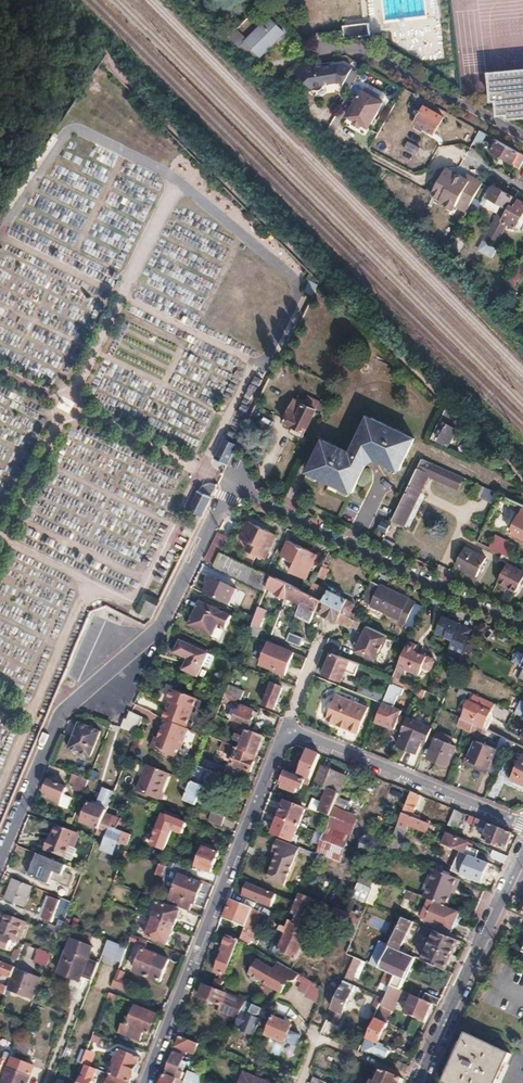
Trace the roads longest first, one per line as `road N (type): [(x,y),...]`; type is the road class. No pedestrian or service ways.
road 1 (residential): [(0,858),(60,714),(161,627),(231,484),(522,627)]
road 2 (residential): [(288,731),(148,1082)]
road 3 (residential): [(522,826),(288,731)]
road 4 (residential): [(419,1082),(522,853)]
road 5 (residential): [(522,136),(373,56)]

